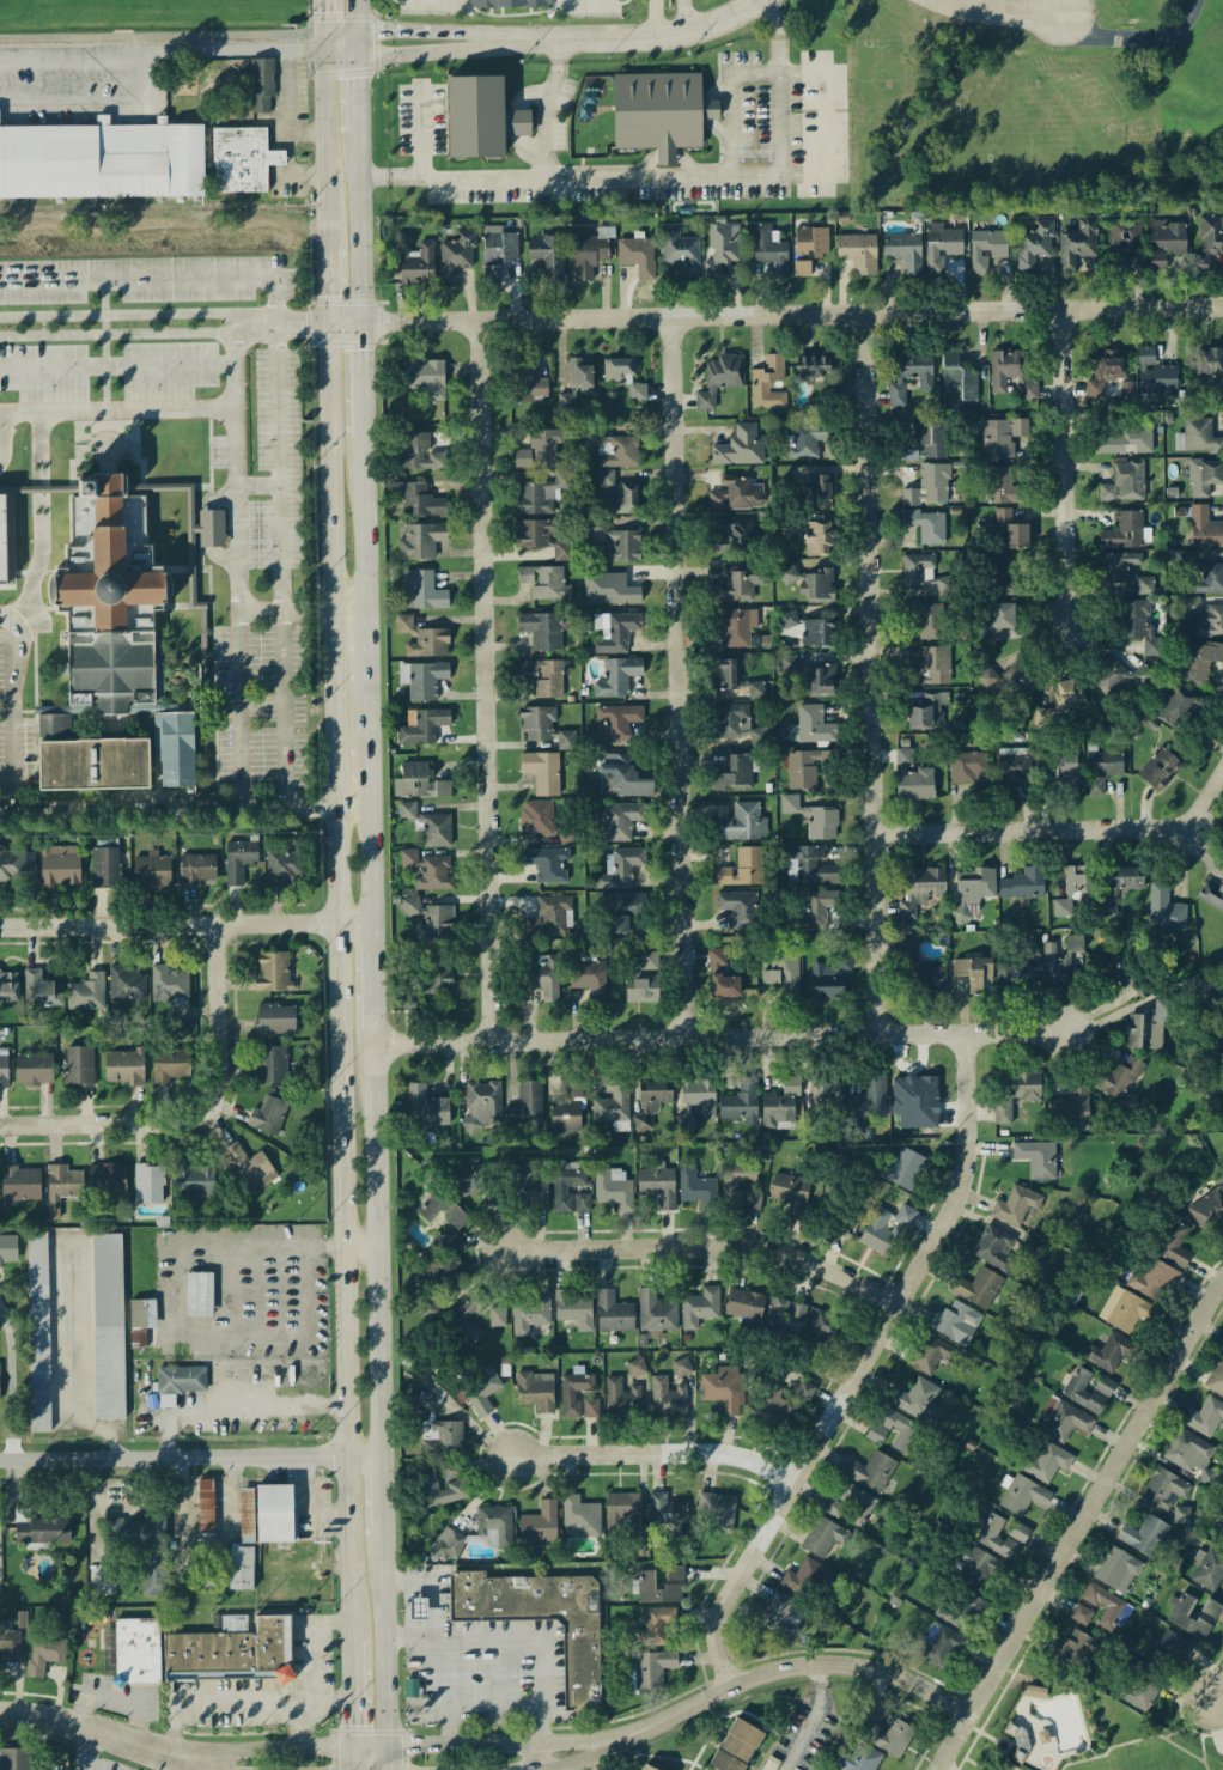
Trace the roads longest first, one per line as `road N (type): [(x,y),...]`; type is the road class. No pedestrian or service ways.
road 1 (residential): [(327,324),(1222,308)]
road 2 (secondary): [(336,822),(349,1640)]
road 3 (residential): [(688,1040),(673,318)]
road 4 (residential): [(495,1042),(475,322)]
road 5 (residential): [(878,1036),(864,316)]
road 6 (residential): [(730,1687),(718,1637),(724,1606),(961,1192),(967,1034)]
road 7 (residential): [(377,1045),(1071,1033)]
road 8 (residential): [(1222,1282),(939,1769)]
road 9 (secondary): [(383,1455),(377,1029)]
road 10 (residential): [(0,1126),(177,1124),(207,1113),(220,1091),(217,930)]
road 11 (residential): [(972,1714),(898,1677),(821,1663),(730,1687),(606,1746)]
road 12 (residential): [(900,1303),(845,1272),(772,1251),(519,1251)]
road 13 (residential): [(0,1460),(383,1455)]
road 14 (residential): [(0,931),(375,923)]
road 15 (residential): [(1222,781),(1200,817),(1169,832),(874,832)]
road 16 (track): [(361,230),(0,236)]
road 17 (residential): [(1061,311),(1069,627)]
road 18 (residential): [(793,1482),(752,1460),(711,1454),(513,1459)]
road 19 (residential): [(770,0),(684,38),(500,41)]
road 20 (secondary): [(327,324),(333,595)]
road 21 (secondary): [(388,1769),(384,1531)]
road 22 (tertiary): [(213,1757),(0,1714)]
road 23 (secondary): [(333,595),(335,803)]
road 24 (secondary): [(372,799),(369,596)]
road 25 (secondary): [(320,47),(325,249)]
road 26 (residential): [(500,41),(355,30),(320,47)]
road 27 (residential): [(320,47),(396,56),(500,41)]
road 28 (secondary): [(363,324),(358,144)]
road 29 (tertiary): [(388,1747),(213,1757)]
road 30 (secondary): [(369,596),(365,437)]
road 31 (residential): [(544,1742),(388,1747)]
road 32 (secondary): [(375,923),(372,799)]

